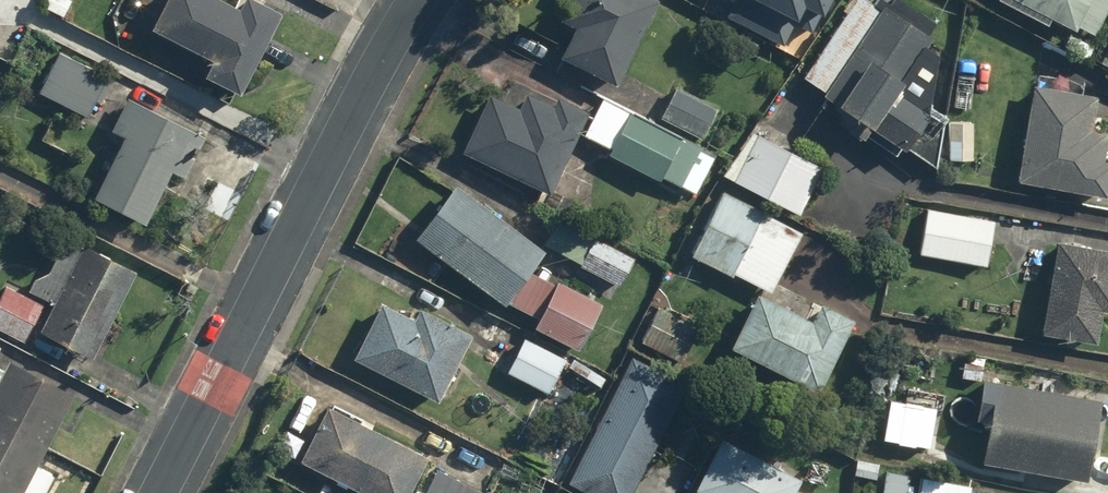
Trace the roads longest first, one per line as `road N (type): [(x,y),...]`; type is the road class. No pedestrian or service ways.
road 1 (residential): [(155,492),(416,0)]

